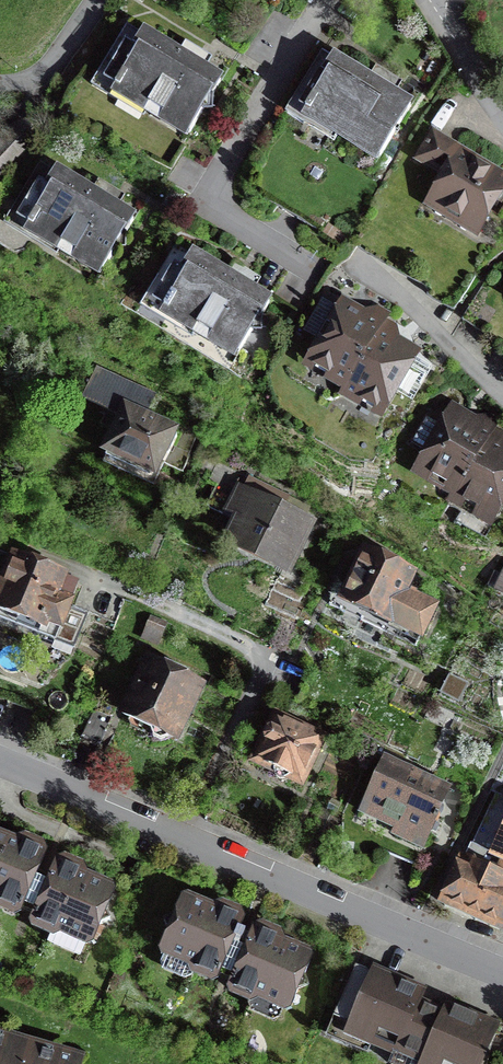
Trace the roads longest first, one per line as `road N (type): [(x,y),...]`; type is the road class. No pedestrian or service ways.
road 1 (residential): [(0,758),(502,972)]
road 2 (residential): [(325,0),(207,191),(216,220),(292,266)]
road 3 (residential): [(502,402),(430,323),(372,282)]
road 4 (residential): [(102,0),(44,82),(0,88)]
road 5 (residential): [(502,119),(431,1)]

